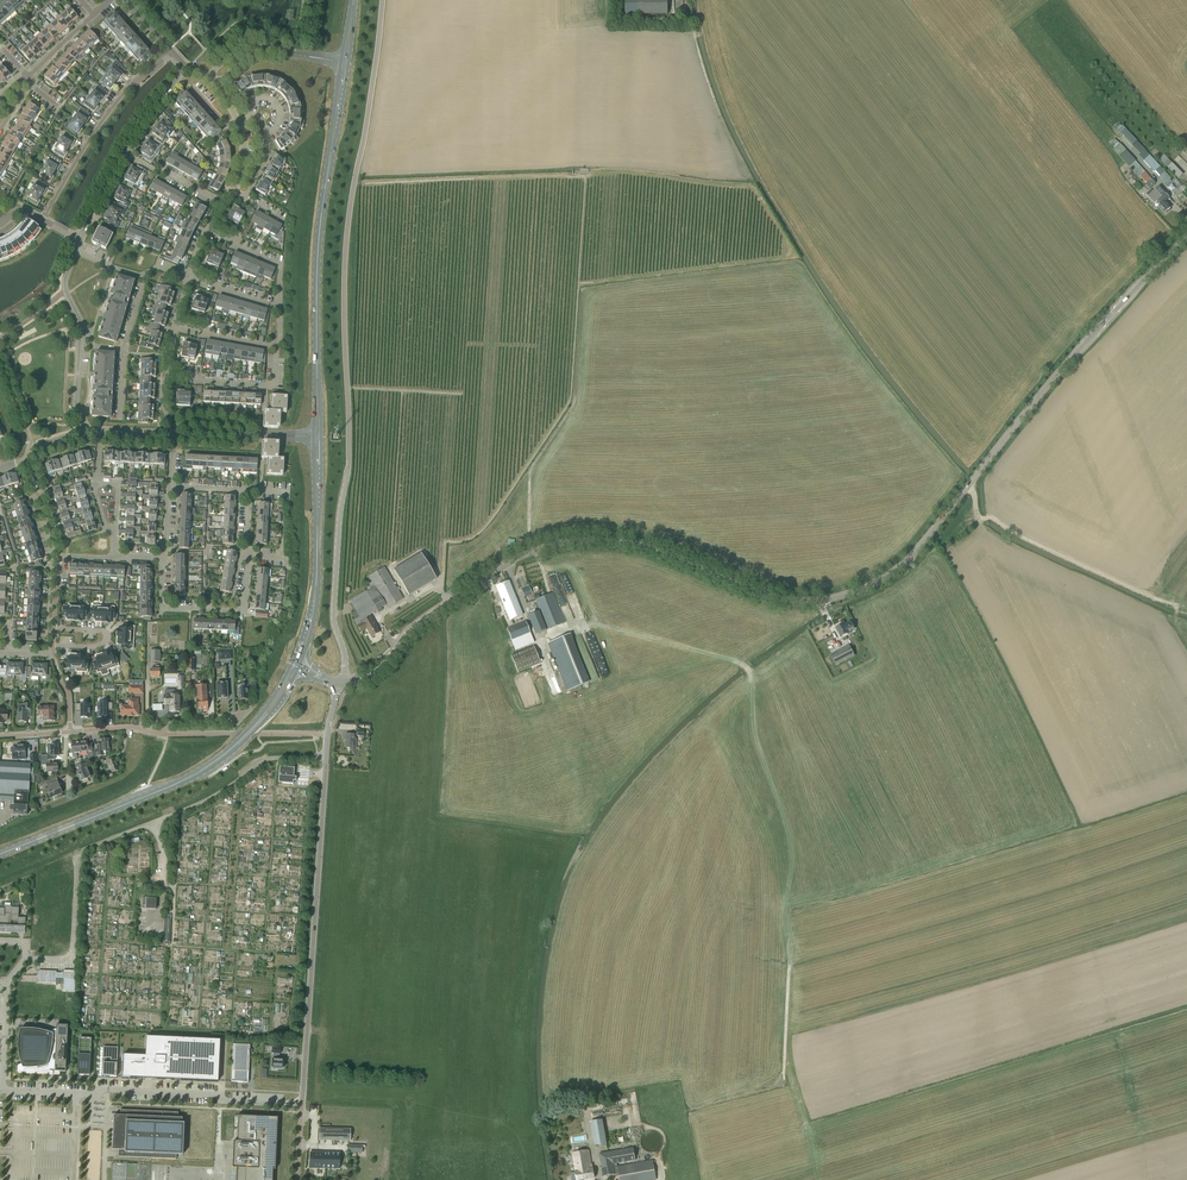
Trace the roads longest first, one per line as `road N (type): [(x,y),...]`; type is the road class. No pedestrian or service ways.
road 1 (unclassified): [(340,684),(345,655),(334,613),(349,438),(346,238),(383,0)]
road 2 (secondary): [(967,486),(903,564),(844,595),(774,597),(647,548),(578,541),(495,570),(402,641)]
road 3 (unclassified): [(303,1104),(326,756)]
road 4 (secondary): [(967,486),(1082,345),(1186,237)]
road 5 (residential): [(171,487),(249,491),(243,612),(165,607),(161,558)]
road 6 (unclassified): [(303,1104),(108,1089),(2,1091)]
road 7 (secondary): [(0,854),(185,780),(256,725)]
road 8 (unclassified): [(326,756),(269,759),(188,809),(78,852)]
road 9 (track): [(967,486),(980,518),(1176,610)]
road 10 (track): [(355,181),(580,175)]
road 11 (residential): [(42,220),(115,103),(172,51)]
road 12 (residential): [(85,430),(76,408),(80,321),(65,286),(74,250)]
road 13 (residential): [(66,732),(128,727),(160,734),(173,723),(246,715)]
road 14 (secondary): [(326,182),(317,359)]
road 15 (track): [(575,399),(530,468),(534,551)]
road 16 (residential): [(167,373),(275,385),(276,347)]
road 17 (residential): [(1,97),(110,0)]
road 18 (secondary): [(326,182),(348,62)]
road 19 (secondary): [(341,61),(326,182)]
road 20 (residential): [(280,304),(280,264),(207,228)]

